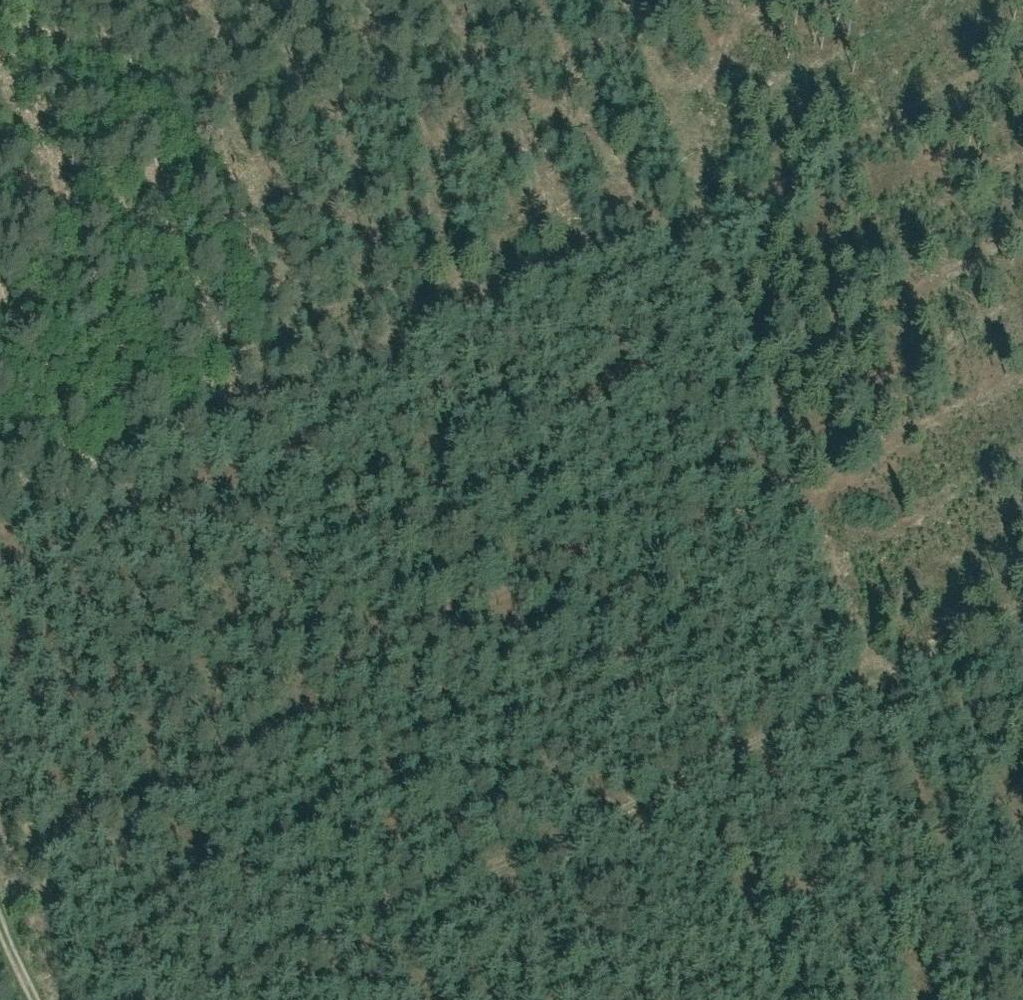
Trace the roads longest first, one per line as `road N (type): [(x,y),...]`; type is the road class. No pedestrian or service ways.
road 1 (track): [(42,999),(0,886)]

